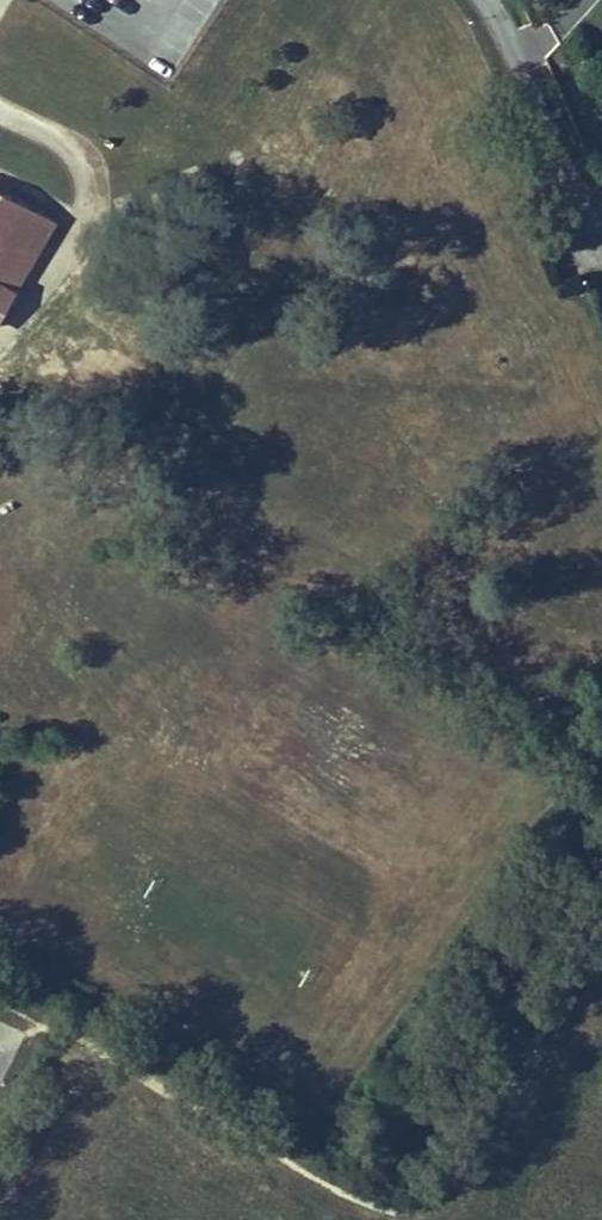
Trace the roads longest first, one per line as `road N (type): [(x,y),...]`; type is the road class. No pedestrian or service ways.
road 1 (residential): [(601,252),(499,16),(484,0)]

